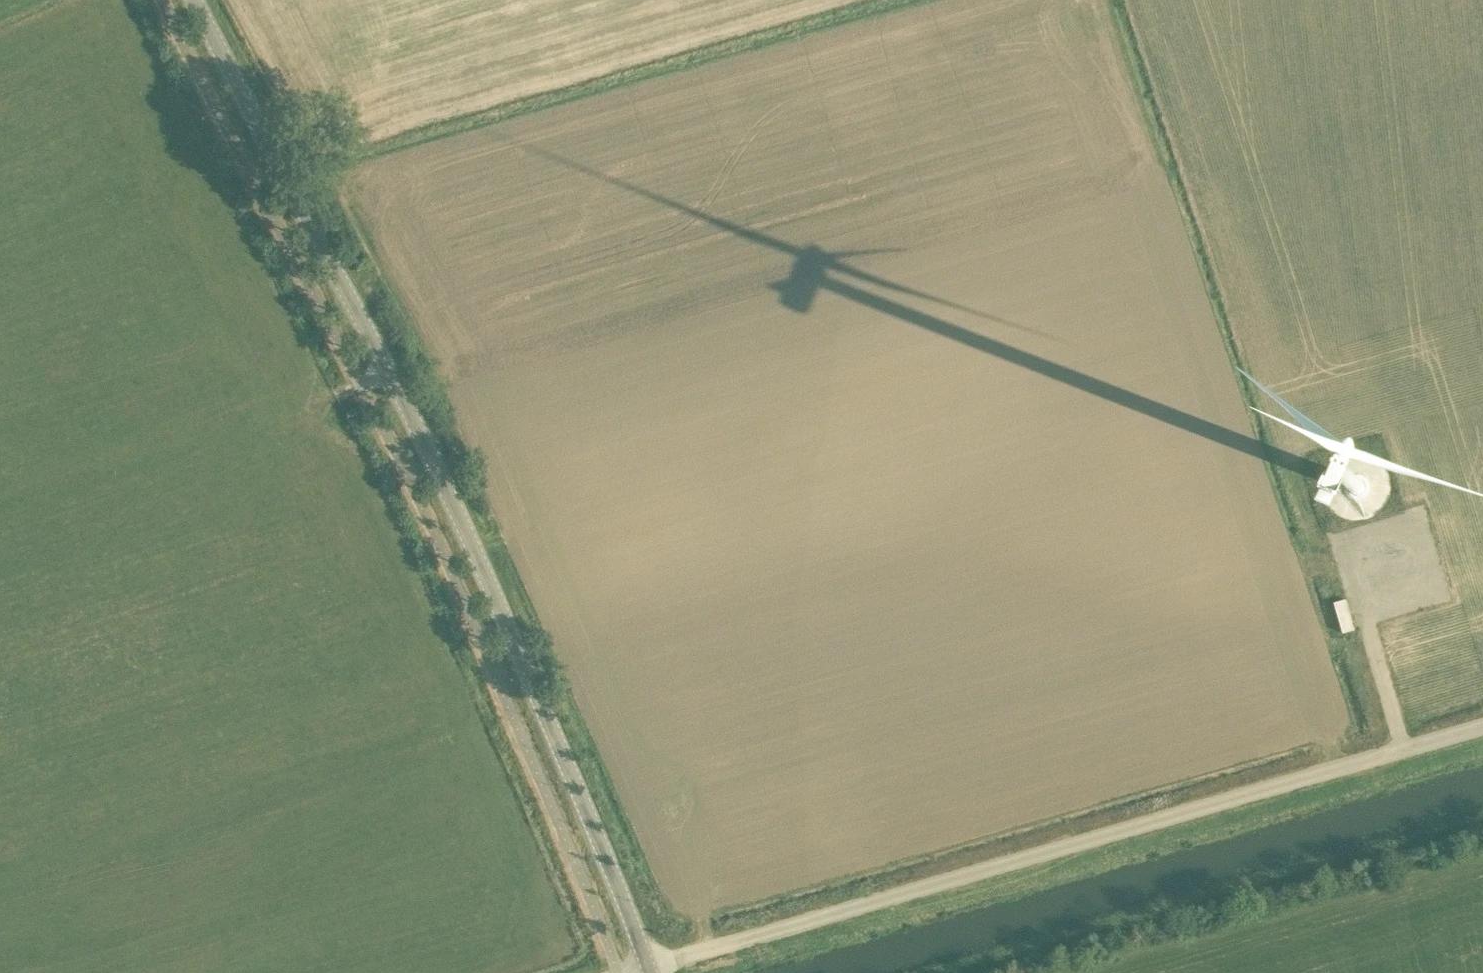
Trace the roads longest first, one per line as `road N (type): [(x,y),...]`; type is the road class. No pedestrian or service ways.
road 1 (tertiary): [(649,972),(495,602),(195,0)]

